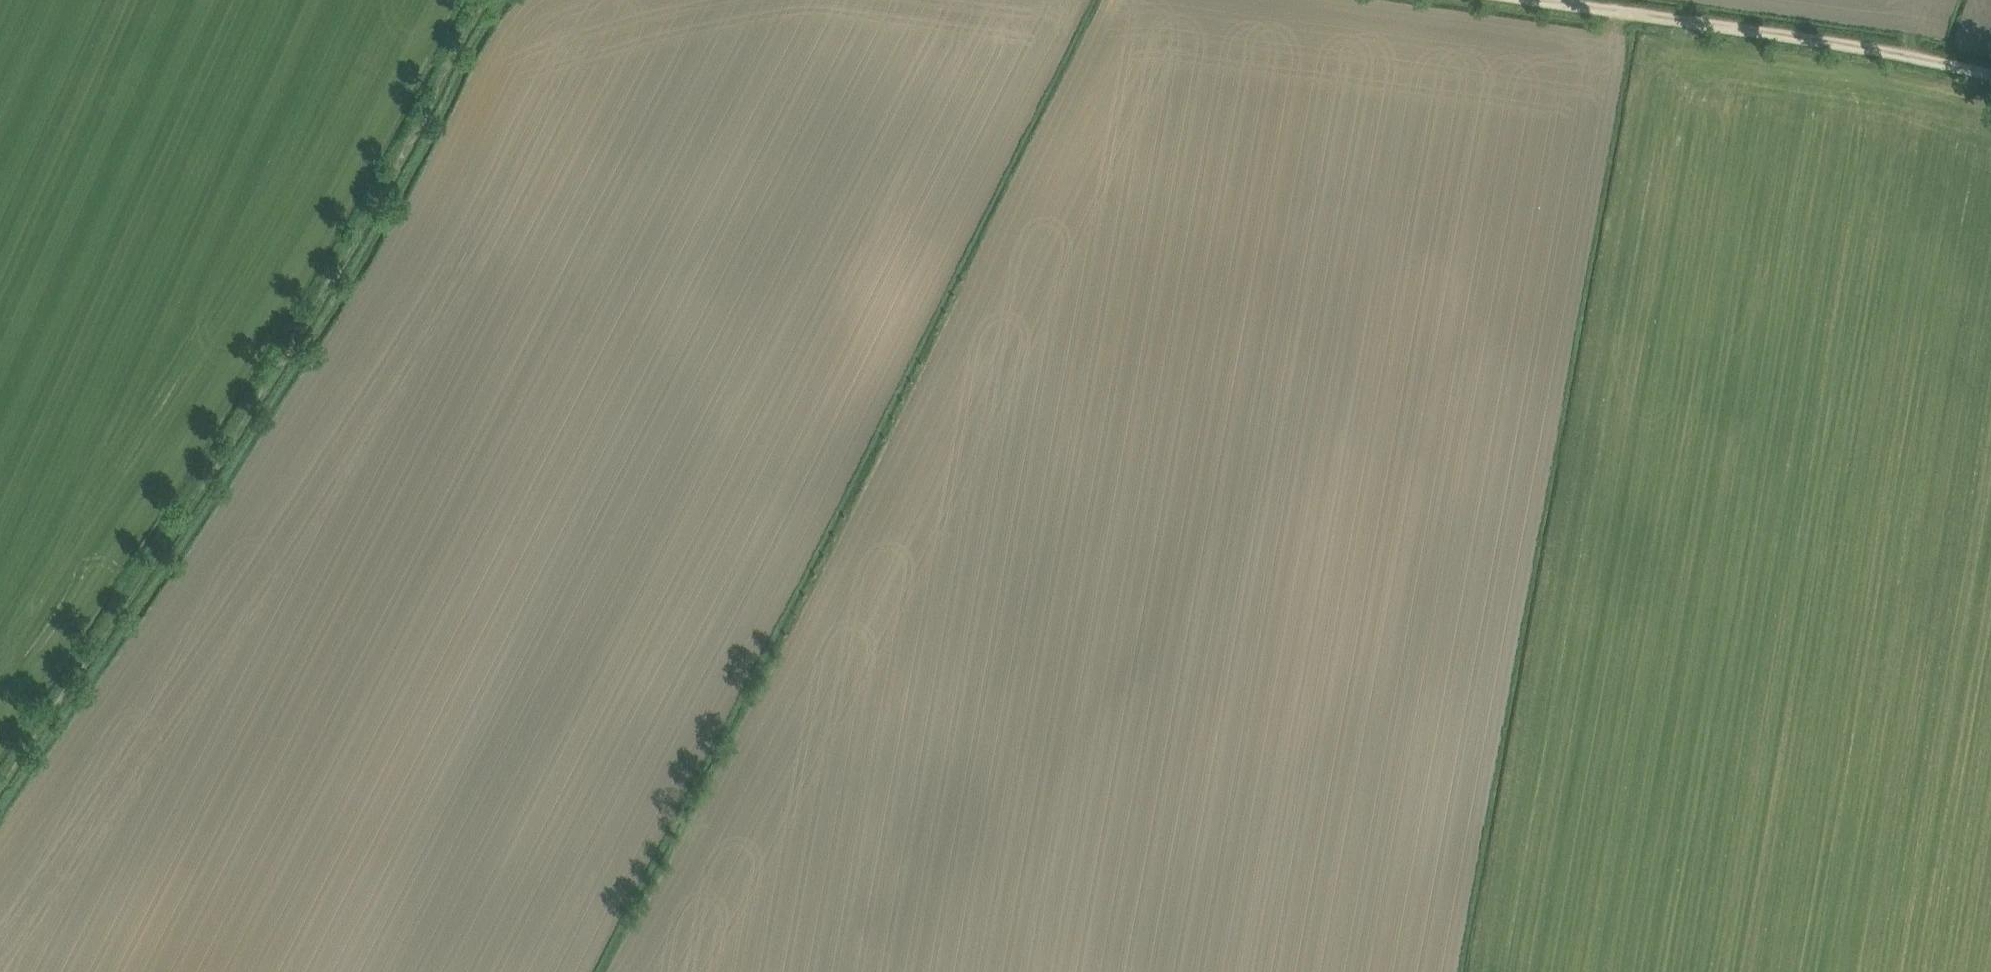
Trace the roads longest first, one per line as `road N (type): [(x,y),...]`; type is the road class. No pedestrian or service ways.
road 1 (track): [(0,781),(331,280),(484,0)]
road 2 (track): [(1544,0),(1919,54),(1990,75)]

